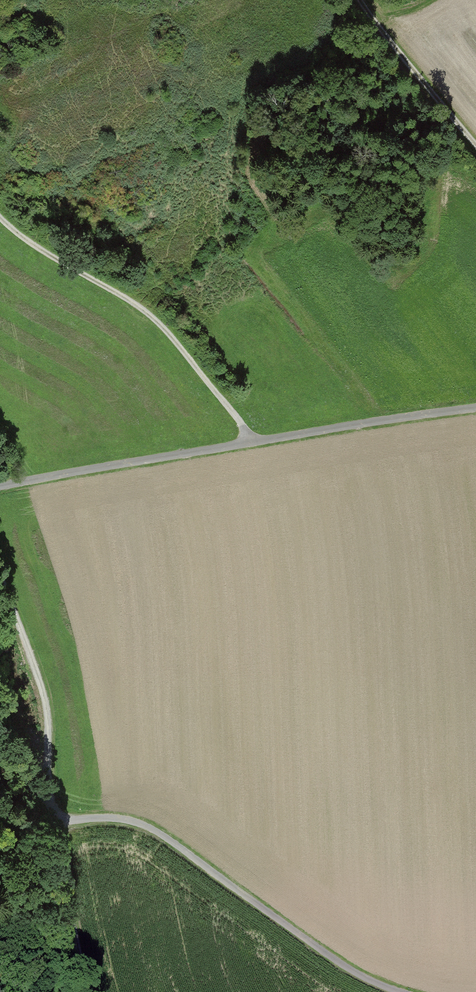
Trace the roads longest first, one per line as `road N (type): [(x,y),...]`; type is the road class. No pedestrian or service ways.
road 1 (unclassified): [(475,405),(249,436),(0,484)]
road 2 (residential): [(402,991),(344,968),(151,826),(114,816),(57,821)]
road 3 (track): [(0,218),(166,326),(249,436)]
road 4 (track): [(0,561),(47,688),(57,821)]
road 5 (track): [(359,0),(475,143)]
road 6 (track): [(88,991),(57,821)]

